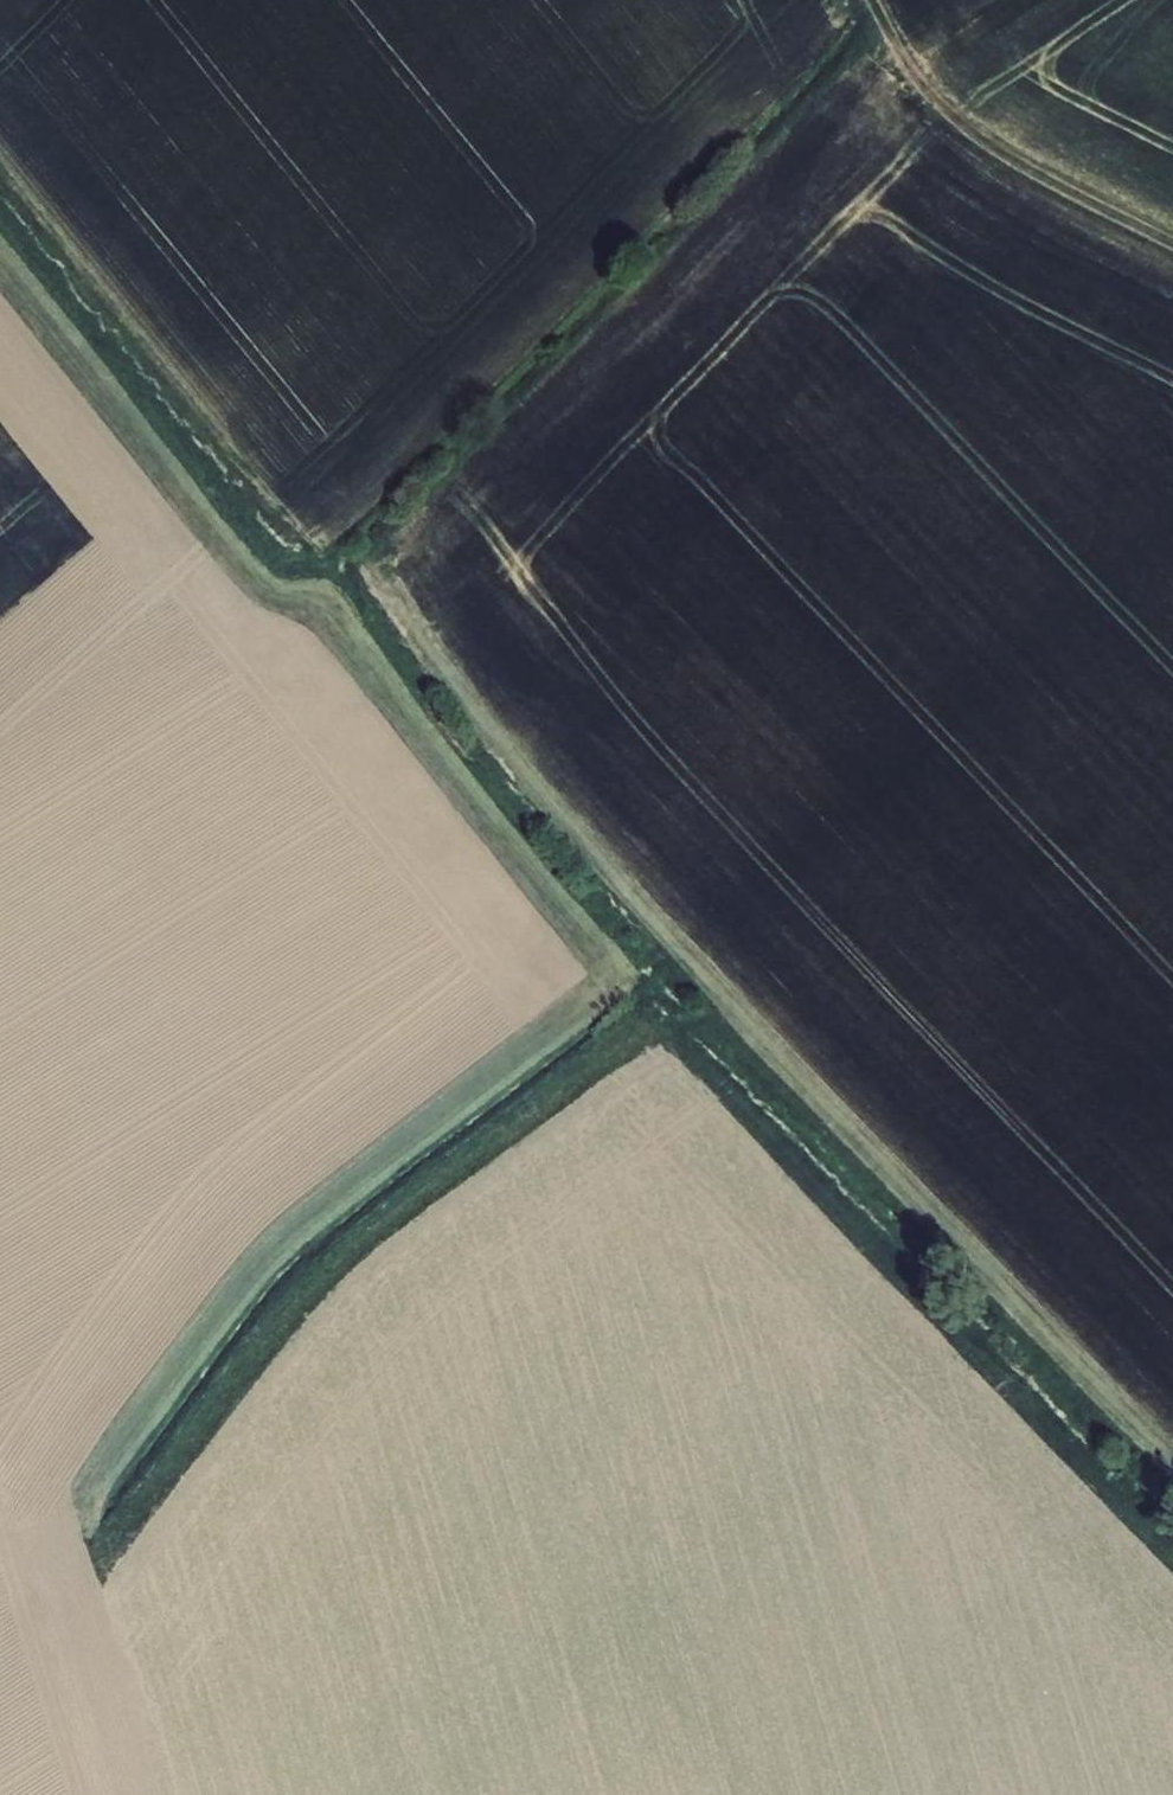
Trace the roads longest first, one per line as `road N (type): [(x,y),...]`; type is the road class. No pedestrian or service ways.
road 1 (track): [(872,0),(913,75),(970,131),(1172,243)]

